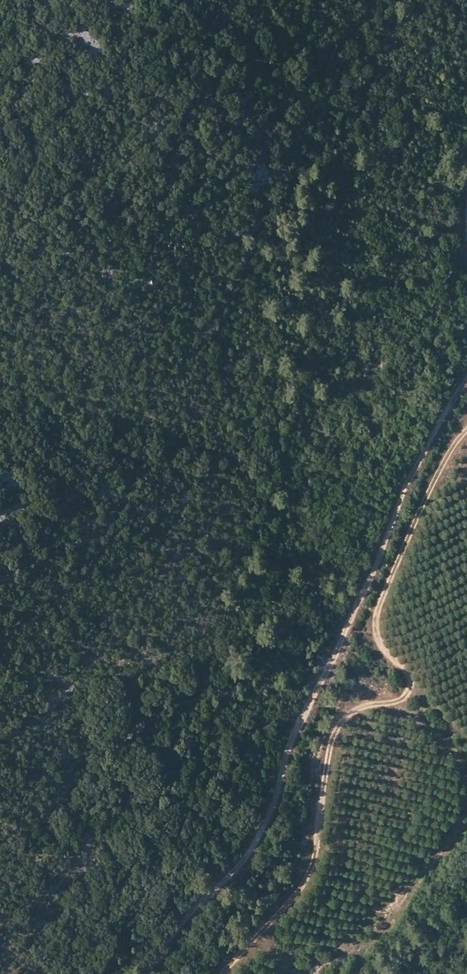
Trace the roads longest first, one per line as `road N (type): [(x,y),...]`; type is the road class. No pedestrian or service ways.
road 1 (track): [(466,378),(410,474),(291,738),(254,842),(145,973)]
road 2 (track): [(221,973),(306,878),(333,737),(349,714),(406,694),(408,670),(378,640),(376,620),(431,485),(466,431)]

